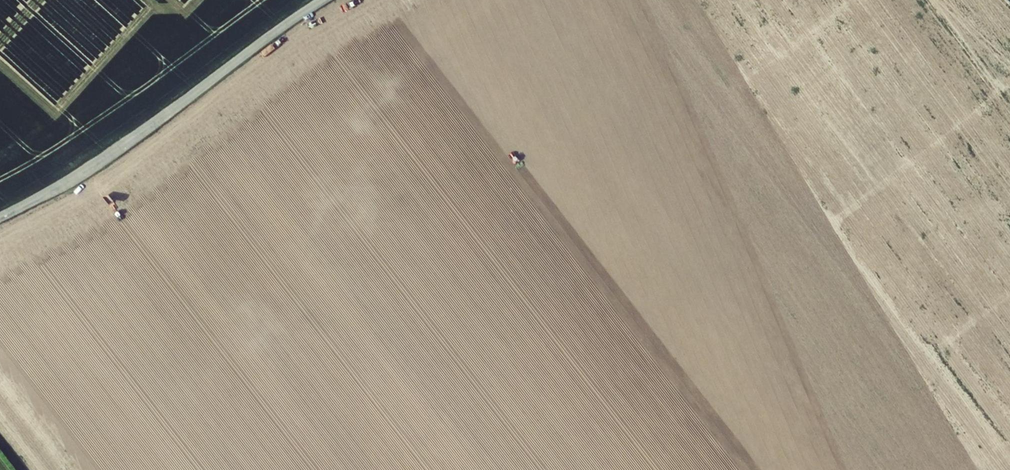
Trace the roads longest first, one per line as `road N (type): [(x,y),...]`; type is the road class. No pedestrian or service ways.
road 1 (unclassified): [(322,0),(102,160),(0,217)]

